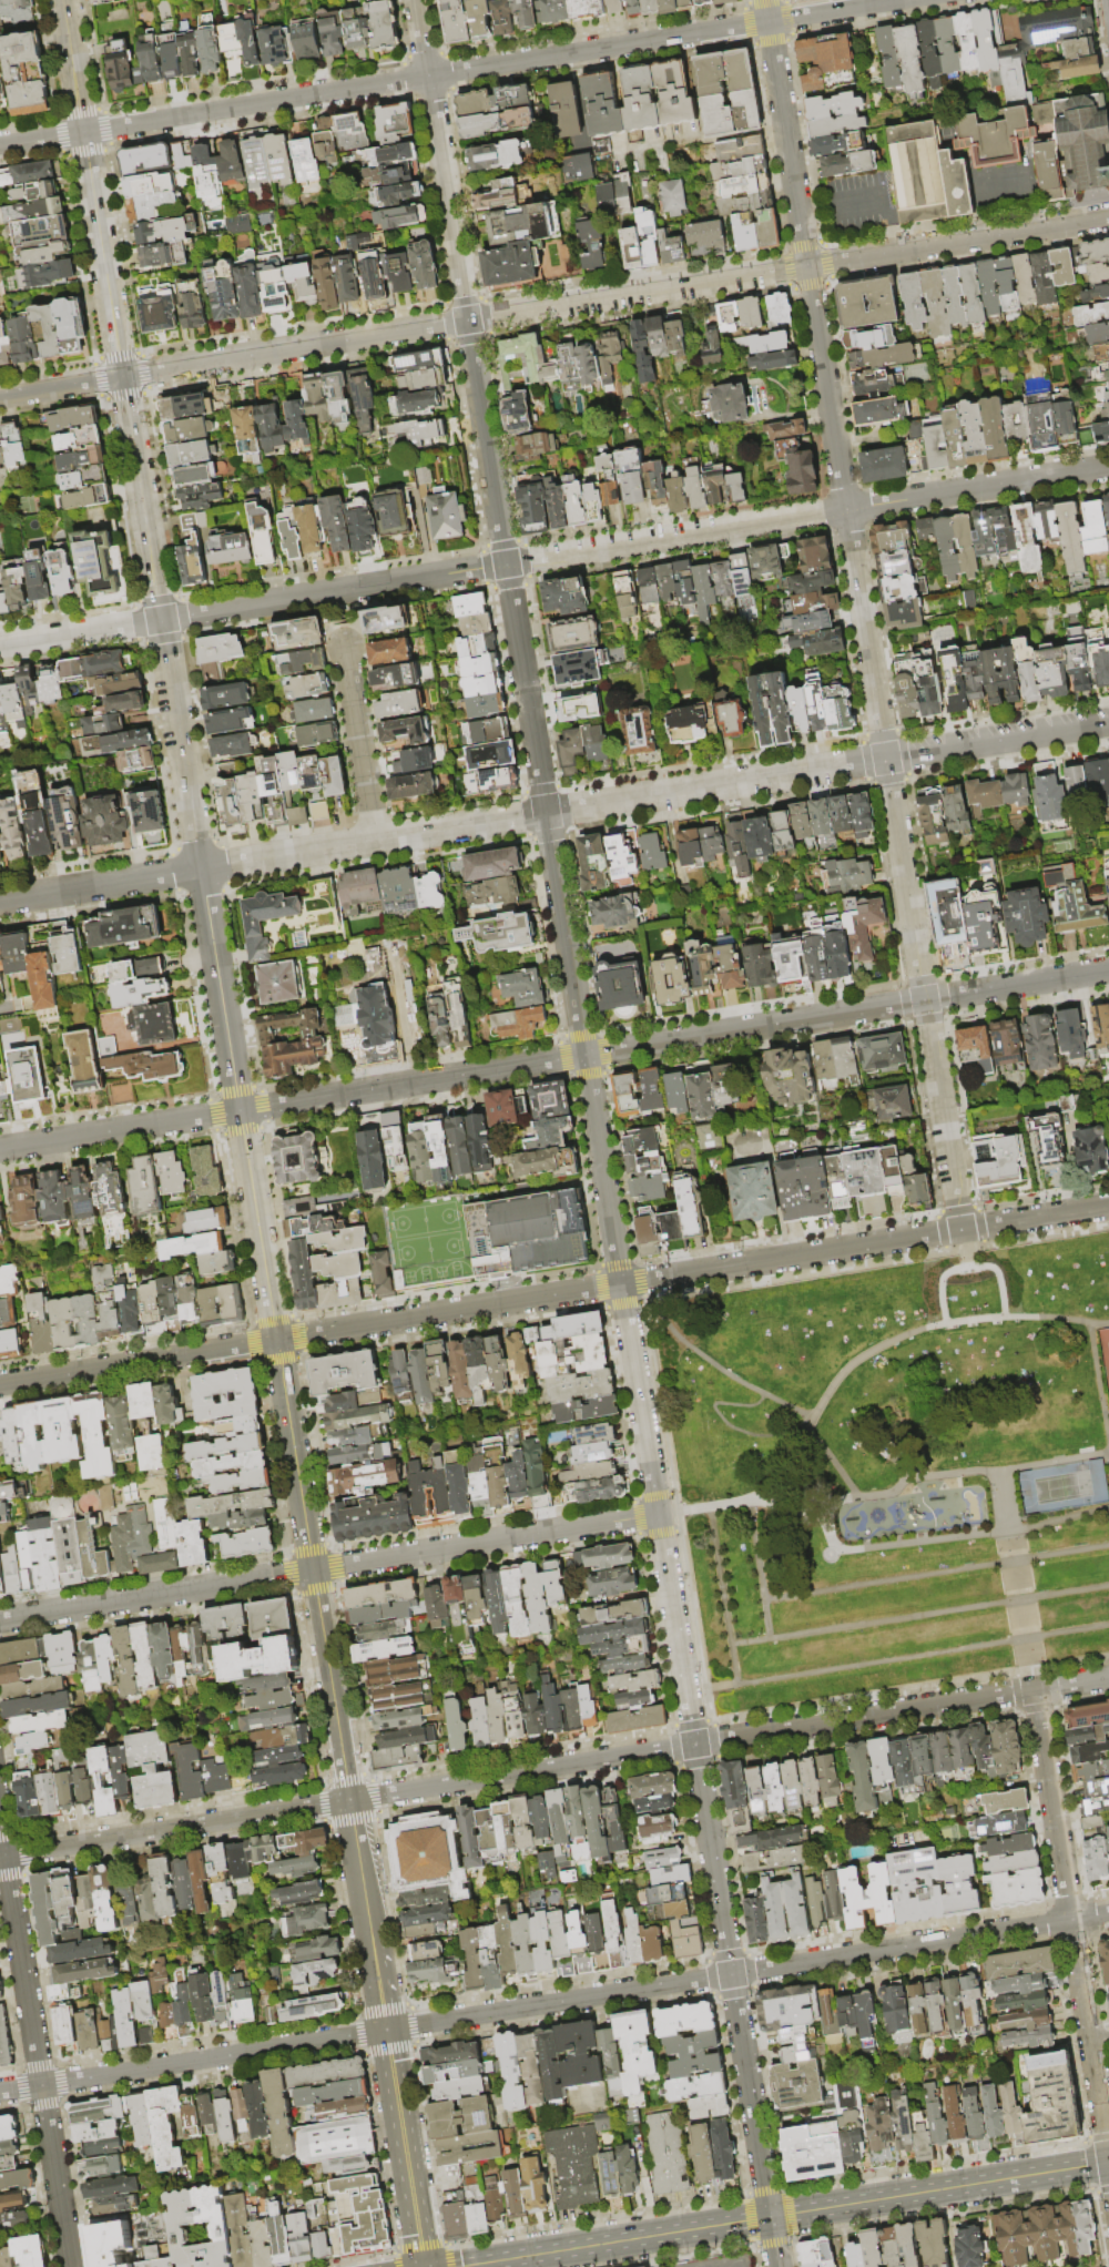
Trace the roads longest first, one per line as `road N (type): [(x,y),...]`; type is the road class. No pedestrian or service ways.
road 1 (residential): [(778,2266),(416,0)]
road 2 (secondary): [(62,0),(276,1340)]
road 3 (residential): [(962,1230),(765,0)]
road 4 (residential): [(1108,217),(0,396)]
road 5 (residential): [(1108,1678),(0,1856)]
road 6 (residential): [(1108,723),(0,901)]
road 7 (residential): [(1108,1915),(0,2093)]
road 8 (residential): [(1108,971),(0,1149)]
road 9 (secondary): [(276,1340),(423,2266)]
road 10 (residential): [(903,0),(0,146)]
road 11 (residential): [(1108,1207),(276,1340)]
road 12 (residential): [(658,1515),(0,1621)]
road 13 (tertiary): [(1108,2164),(457,2266)]
road 14 (residential): [(506,566),(0,647)]
road 15 (residential): [(1108,2157),(1035,1690)]
road 16 (residential): [(70,2266),(0,1830)]
road 17 (residential): [(846,510),(506,566)]
road 18 (residential): [(276,1340),(0,1384)]
road 19 (residential): [(1108,468),(846,510)]
road 20 (residential): [(376,841),(344,647)]

